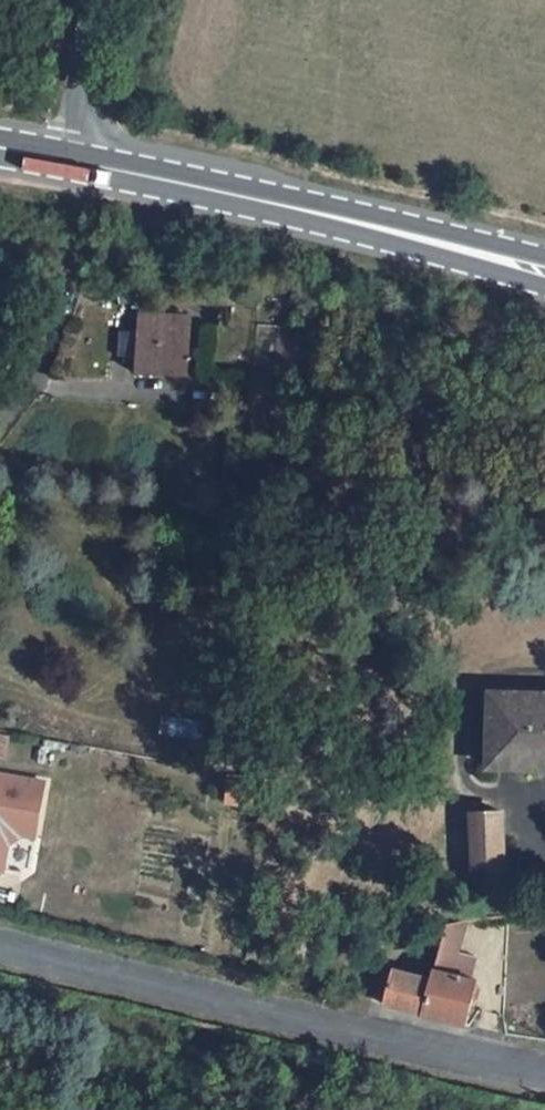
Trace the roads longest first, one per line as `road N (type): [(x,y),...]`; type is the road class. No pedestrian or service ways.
road 1 (unclassified): [(0,947),(544,1066)]
road 2 (primary): [(73,163),(399,230),(544,270)]
road 3 (residential): [(73,263),(28,379),(0,424)]
road 4 (tertiary): [(73,163),(90,0)]

